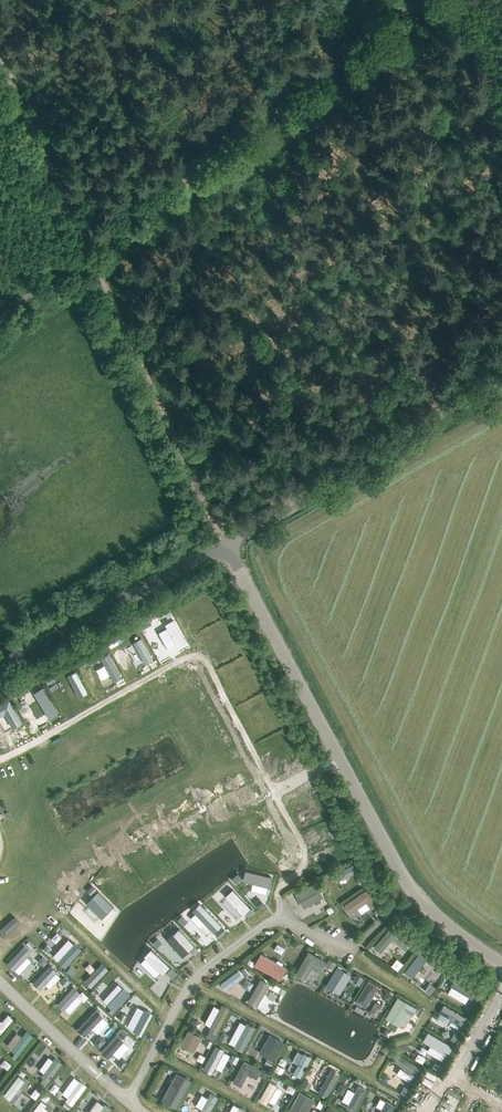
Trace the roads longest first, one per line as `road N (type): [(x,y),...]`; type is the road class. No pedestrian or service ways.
road 1 (unclassified): [(501,965),(413,892),(224,546)]
road 2 (track): [(436,0),(88,255)]
road 3 (track): [(501,380),(224,546)]
road 4 (track): [(88,255),(224,546)]
road 5 (unclassified): [(0,669),(224,546)]

